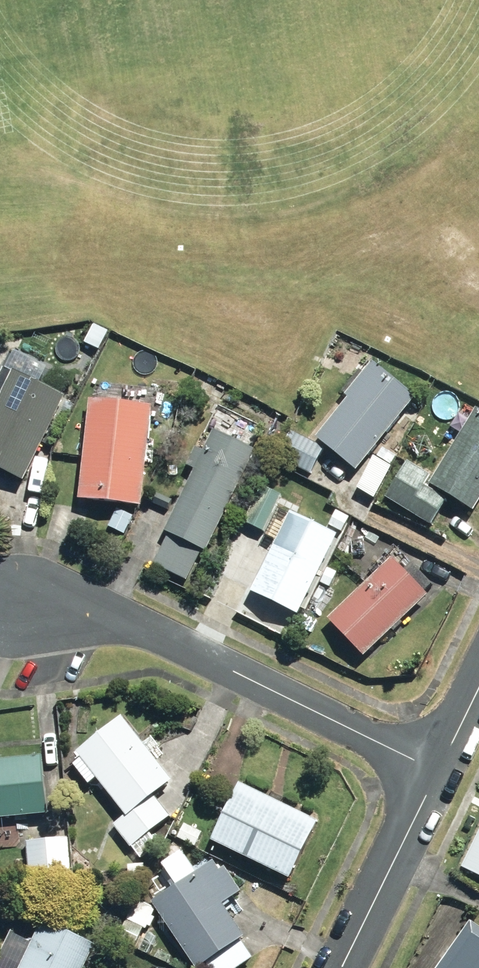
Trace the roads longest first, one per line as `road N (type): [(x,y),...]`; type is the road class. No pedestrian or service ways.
road 1 (residential): [(10,603),(122,622),(439,767)]
road 2 (residential): [(439,767),(339,967)]

